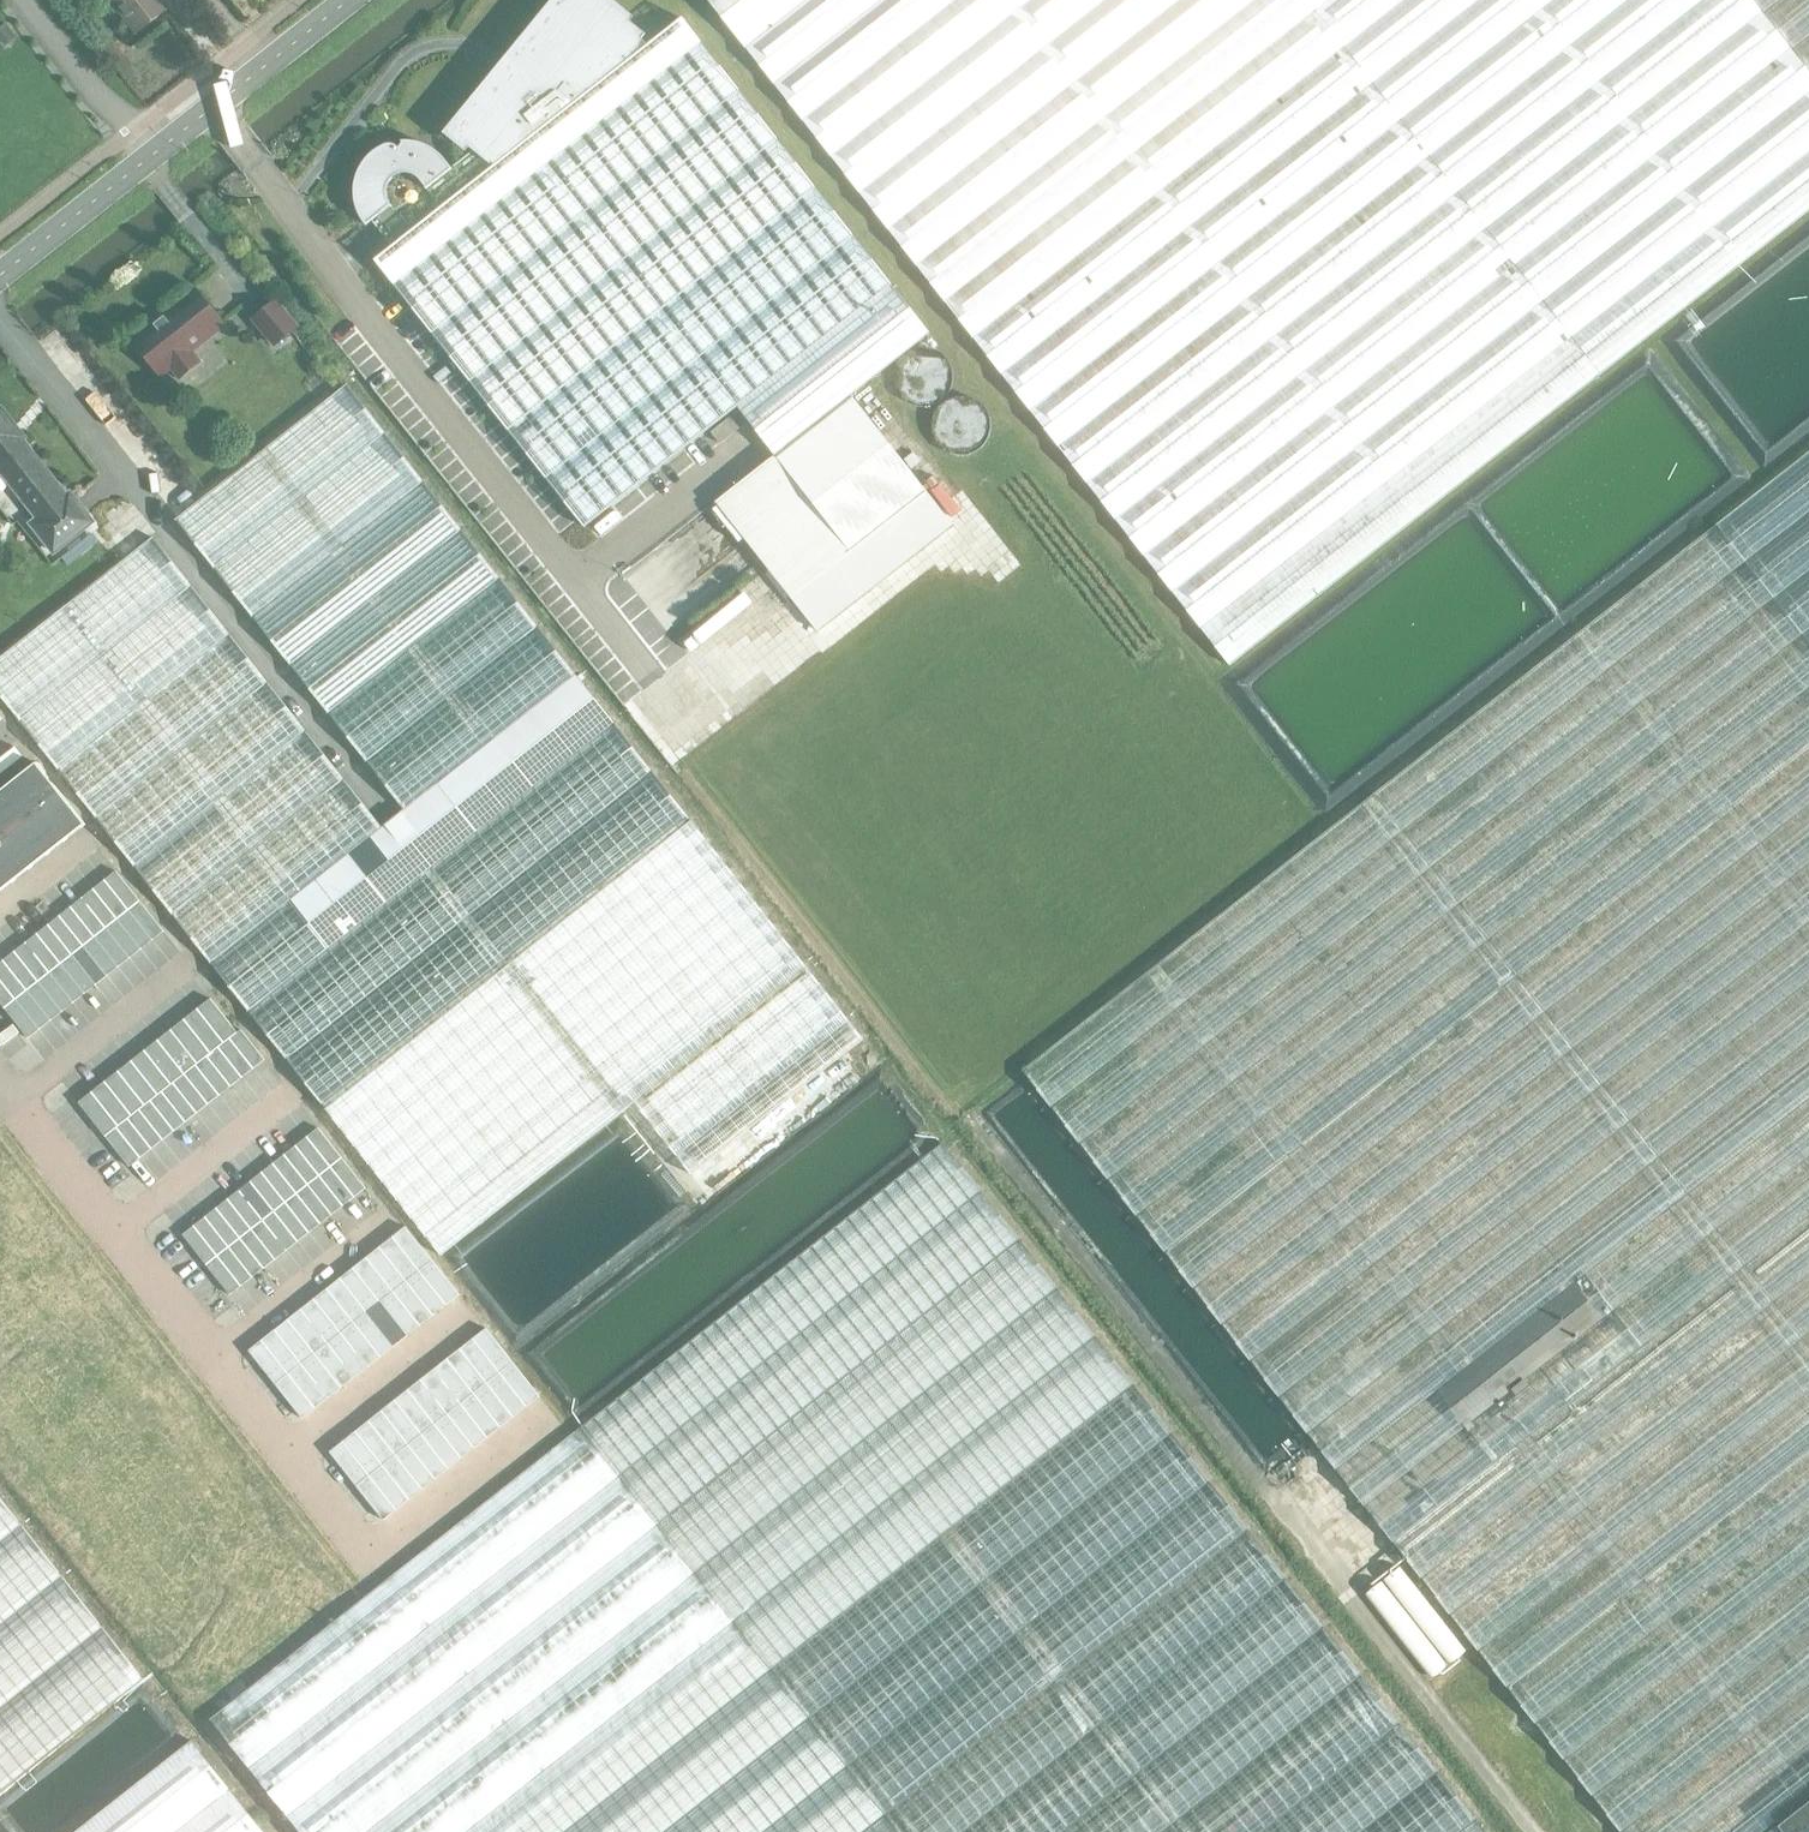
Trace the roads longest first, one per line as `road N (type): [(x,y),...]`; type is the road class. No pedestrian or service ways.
road 1 (unclassified): [(549,1419),(363,1563),(0,1103)]
road 2 (tertiary): [(0,276),(349,0)]

